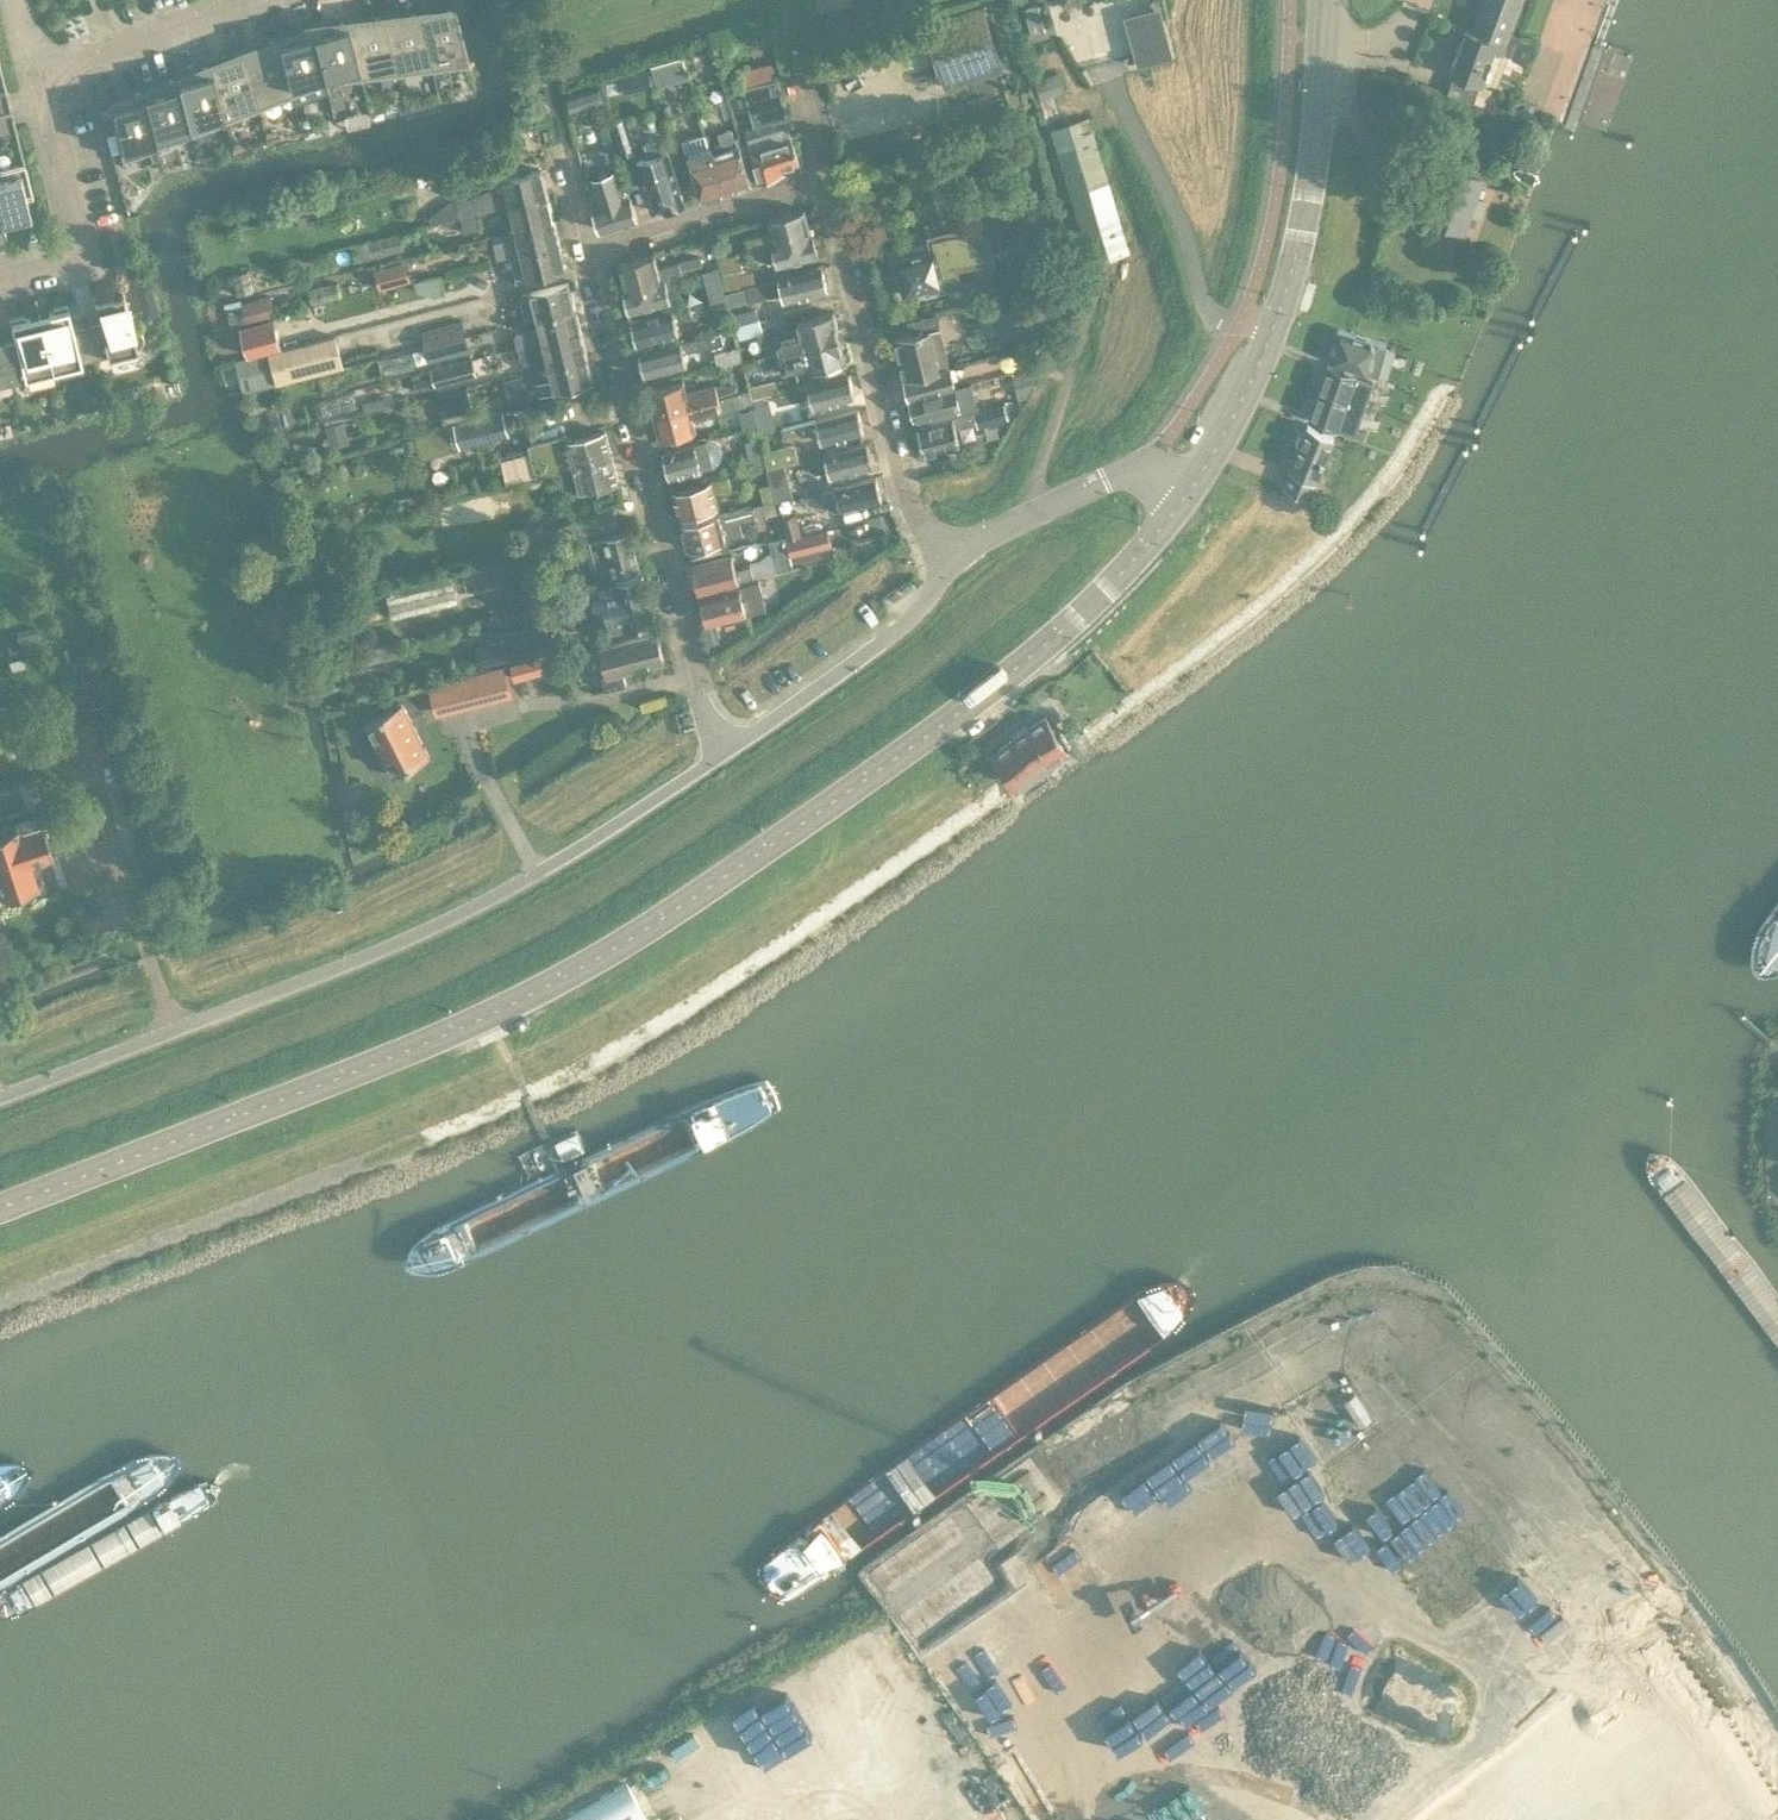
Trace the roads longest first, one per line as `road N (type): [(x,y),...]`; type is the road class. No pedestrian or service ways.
road 1 (tertiary): [(0,1208),(483,1018),(631,938),(1008,675),(1094,602),(1180,499)]
road 2 (unclassified): [(0,1098),(414,936),(569,855),(719,757)]
road 3 (residential): [(588,248),(719,757)]
road 4 (residential): [(952,547),(903,493),(824,178)]
road 5 (residential): [(1266,344),(1203,302),(1167,196),(1082,15)]
road 6 (tertiary): [(1266,344),(1314,167),(1327,0)]
road 7 (unclassified): [(719,757),(904,625),(933,590),(952,547)]
road 8 (residential): [(0,278),(86,257),(38,75)]
road 9 (unclassified): [(952,547),(1145,465),(1180,499)]
road 10 (residential): [(824,178),(588,248)]
road 11 (residential): [(38,75),(240,0)]
road 12 (unclassified): [(1092,1819),(1163,1795),(1208,1795),(1288,1819)]
road 13 (tertiary): [(1180,499),(1266,344)]

